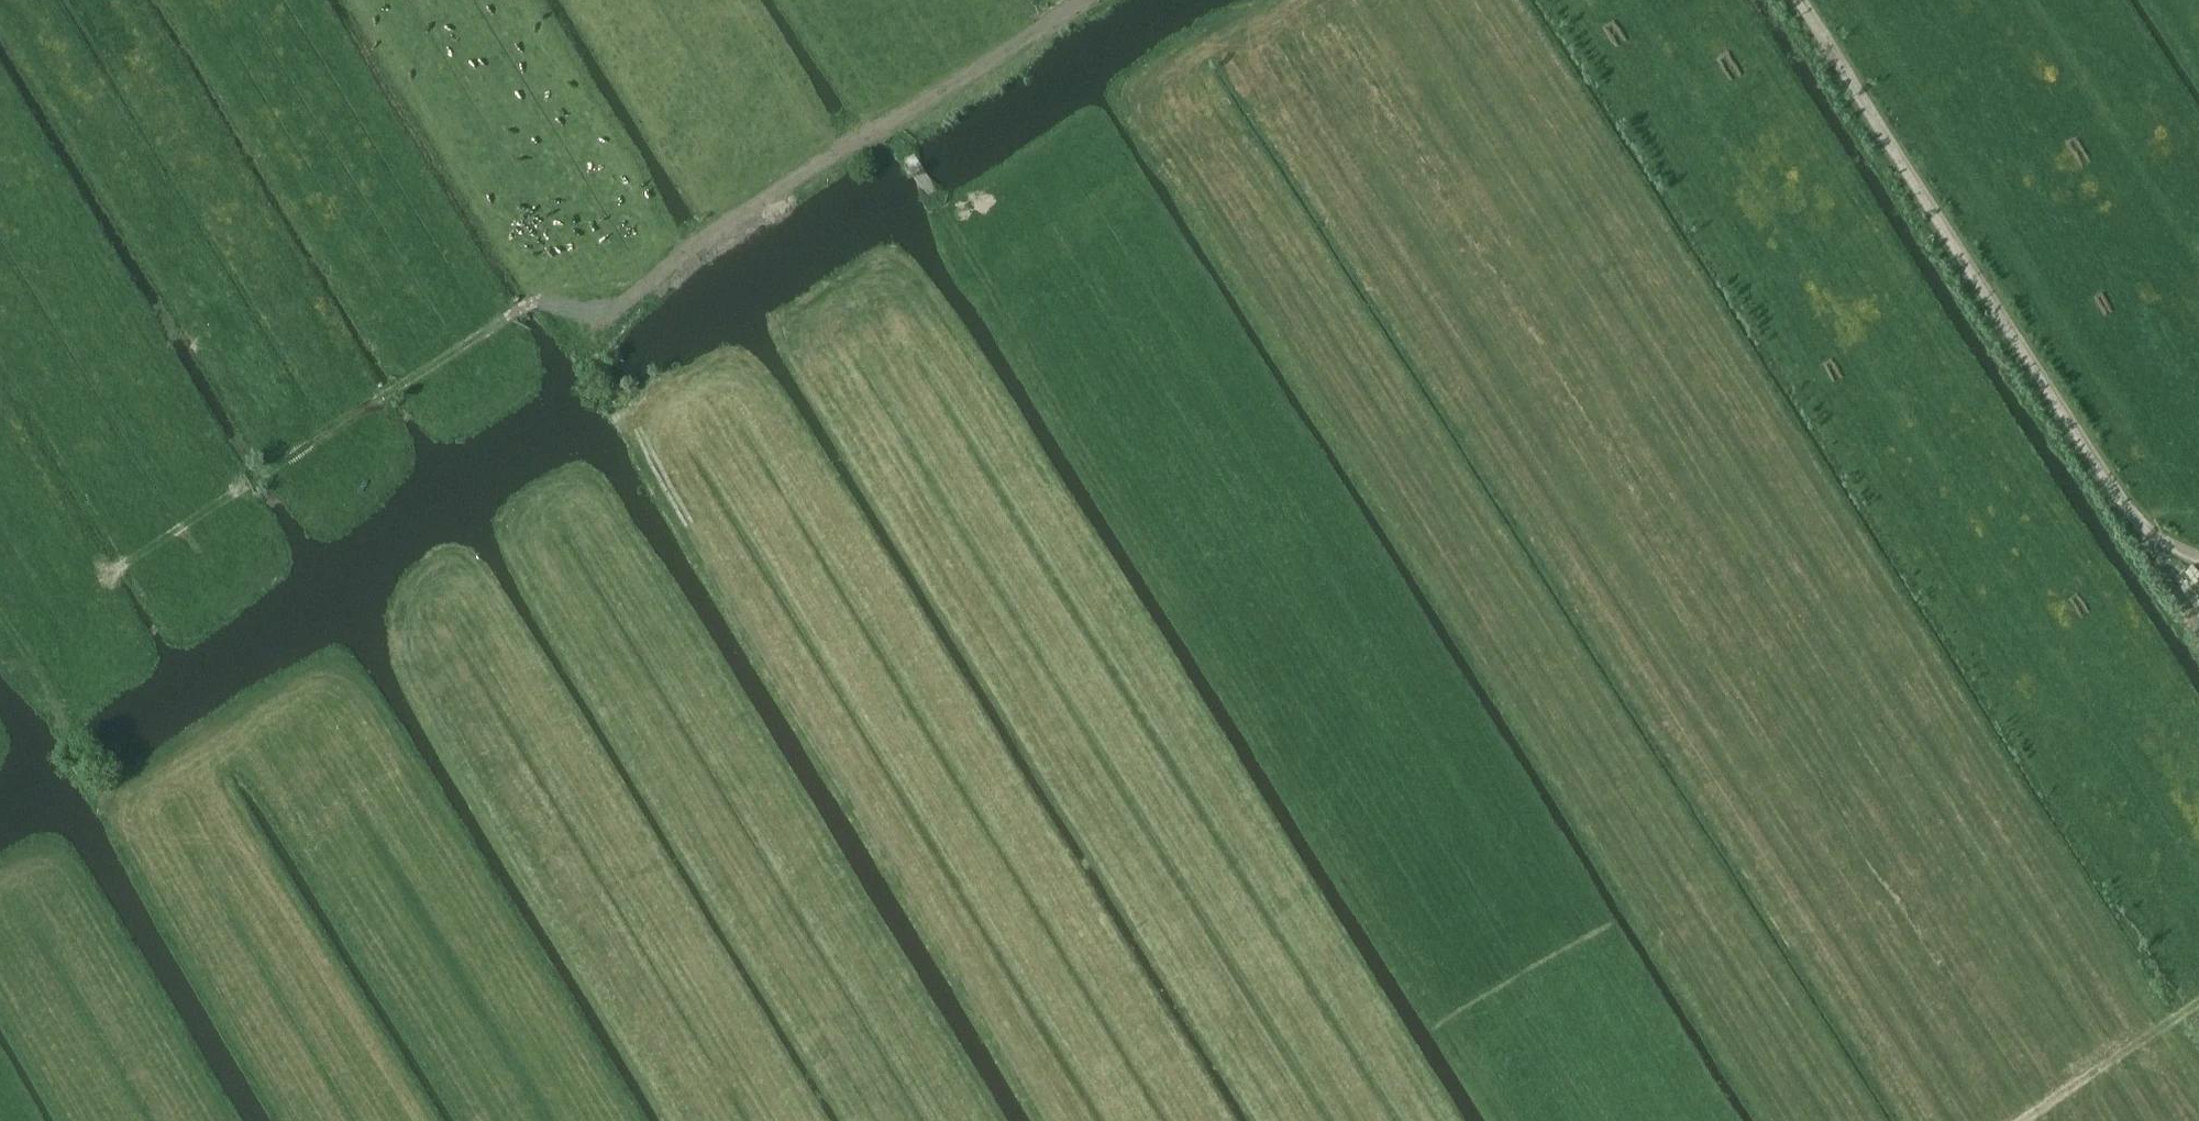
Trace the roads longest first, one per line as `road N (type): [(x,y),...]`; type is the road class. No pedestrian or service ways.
road 1 (track): [(1509,1120),(891,121),(807,0)]
road 2 (track): [(1055,1120),(590,352)]
road 3 (track): [(2198,564),(2141,530),(1795,0)]
road 4 (track): [(1082,0),(891,121)]

